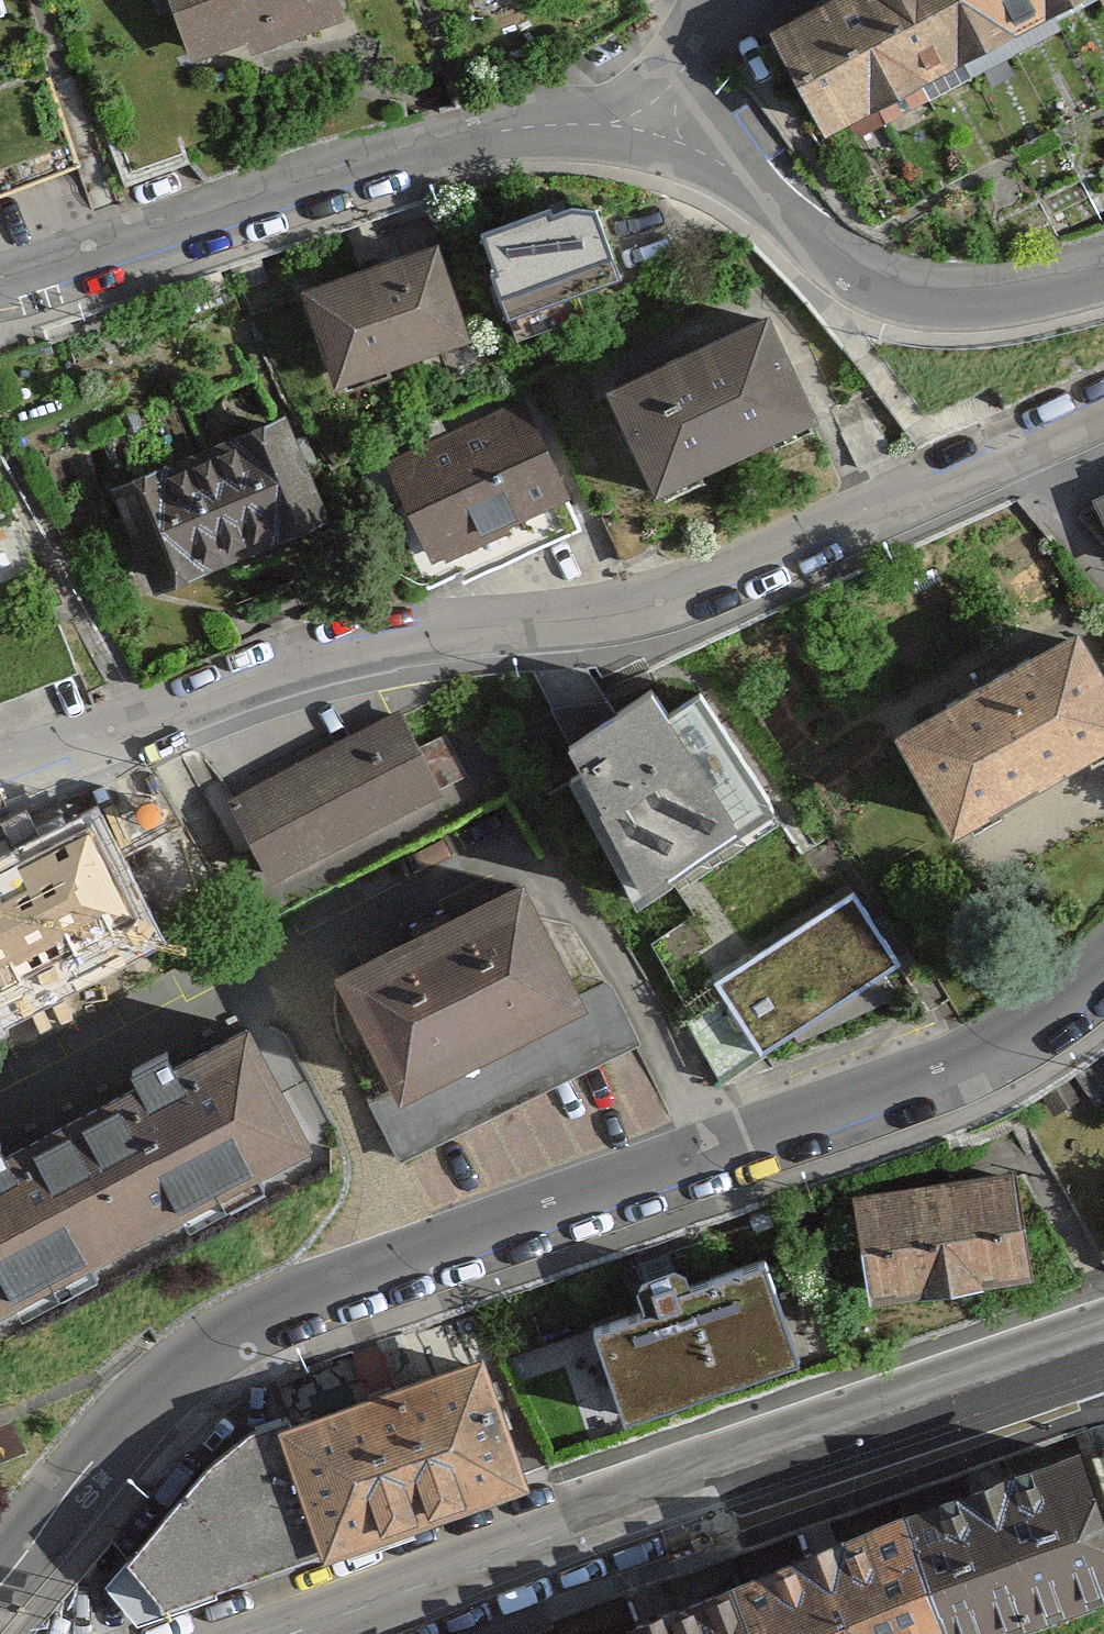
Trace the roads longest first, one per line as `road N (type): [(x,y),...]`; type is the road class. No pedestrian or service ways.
road 1 (residential): [(1103,975),(1045,1024),(975,1064),(262,1320),(201,1361),(122,1437),(0,1585)]
road 2 (residential): [(1103,417),(700,589),(601,618),(354,643),(0,774)]
road 3 (secondary): [(1103,1346),(310,1633)]
road 4 (residential): [(0,278),(432,144),(538,123),(656,133)]
road 5 (residential): [(656,133),(726,165),(836,264),(890,300),(949,310),(1020,303),(1103,277)]
road 6 (residential): [(656,133),(706,38),(740,0)]

